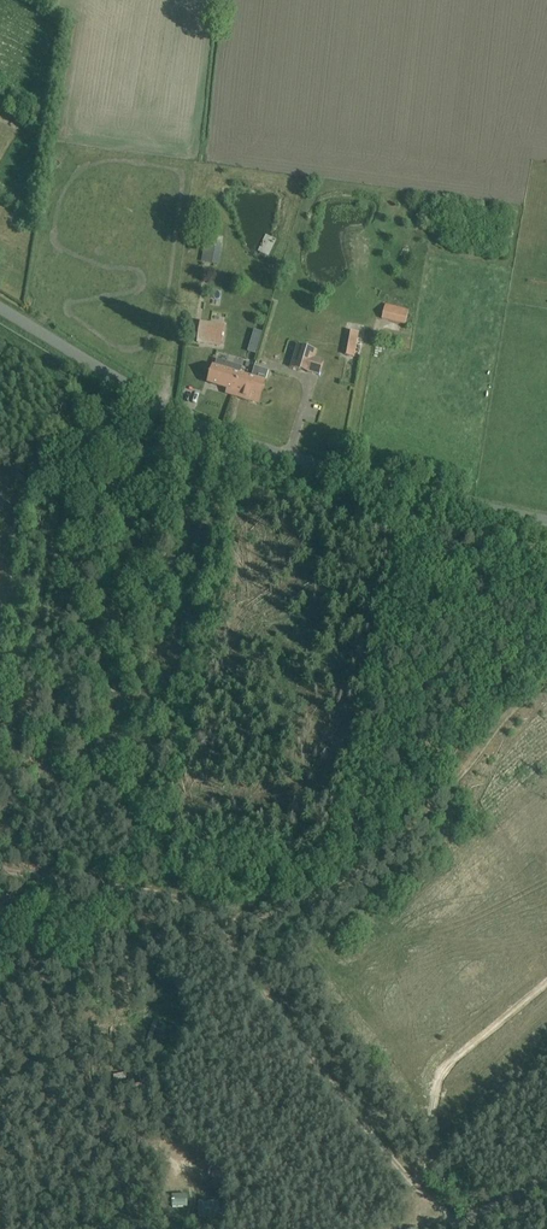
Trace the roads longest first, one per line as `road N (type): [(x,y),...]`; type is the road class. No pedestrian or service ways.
road 1 (unclassified): [(546,512),(401,485),(202,424),(0,307)]

